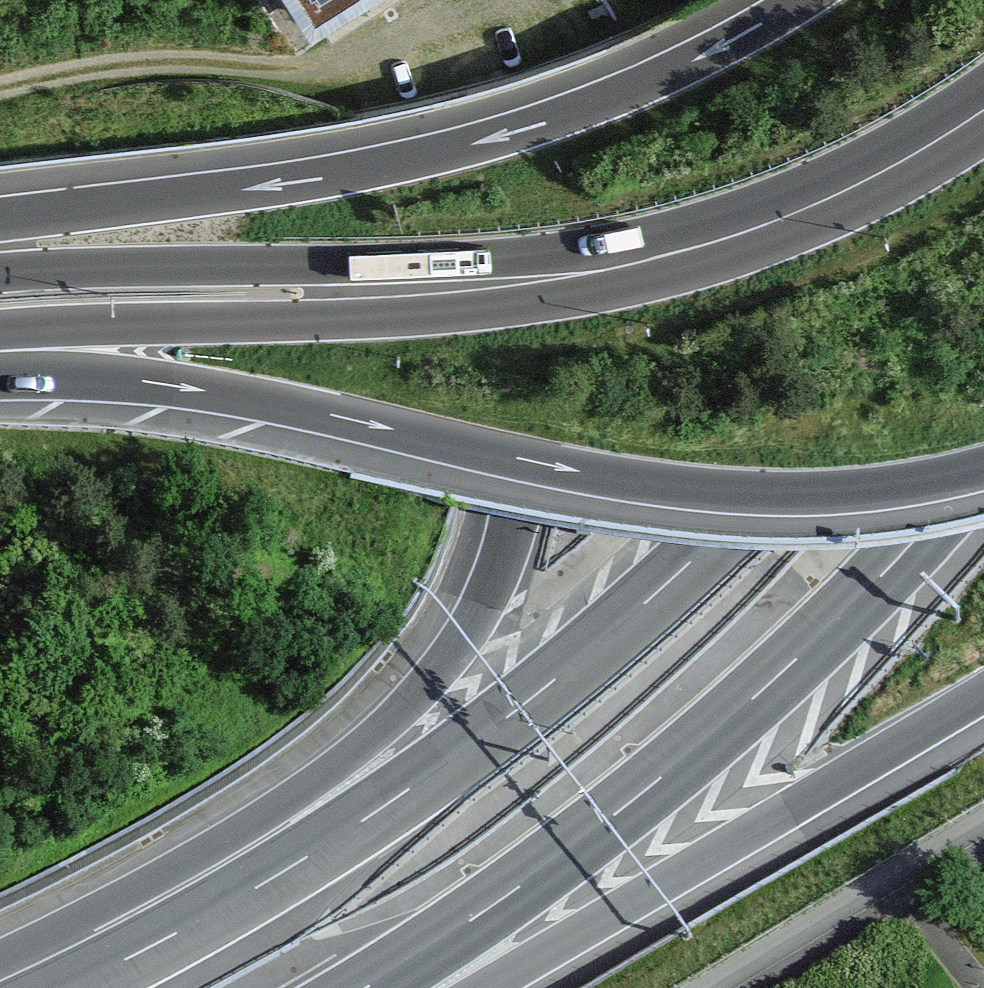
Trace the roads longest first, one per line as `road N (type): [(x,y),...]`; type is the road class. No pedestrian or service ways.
road 1 (motorway): [(273,0),(322,8),(413,60),(471,120),(508,200),(528,291),(534,399),(514,519),(493,583),(461,642),(402,709),(113,967)]
road 2 (motorway): [(983,213),(892,339),(705,548),(626,619),(395,799),(113,967)]
road 3 (motorway): [(0,352),(654,484),(841,493),(983,467)]
road 4 (motorway): [(803,0),(673,70),(455,150),(197,196),(0,221)]
road 5 (motorway): [(365,987),(622,808),(777,677),(983,468)]
road 6 (primary): [(0,351),(178,325),(380,317),(637,264)]
road 7 (primary): [(637,264),(0,275)]
road 8 (motorway): [(486,987),(983,692)]
road 9 (primary): [(637,264),(844,190),(983,111)]

